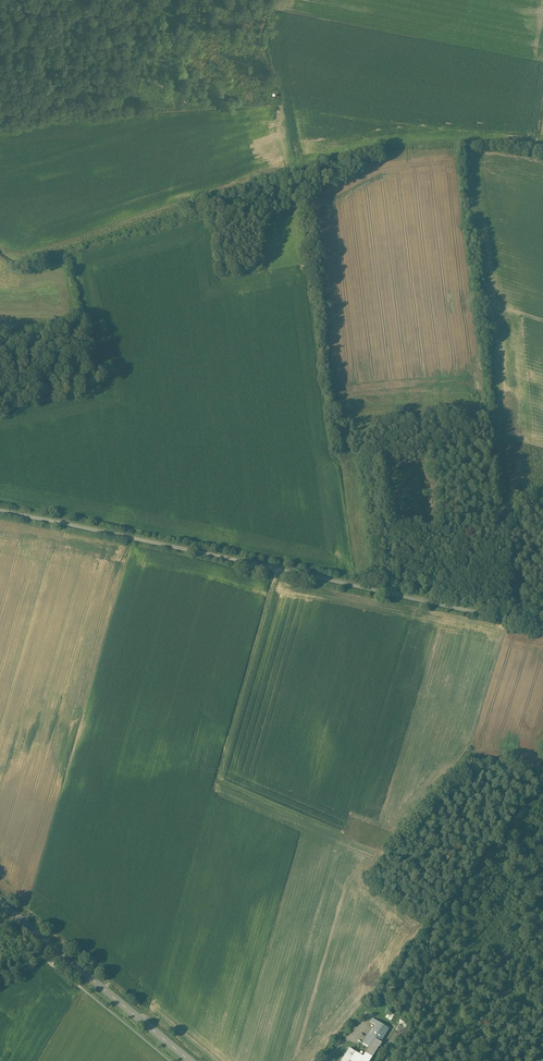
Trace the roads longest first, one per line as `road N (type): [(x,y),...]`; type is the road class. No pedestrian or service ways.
road 1 (unclassified): [(542,626),(0,512)]
road 2 (secondary): [(190,1060),(0,903)]

